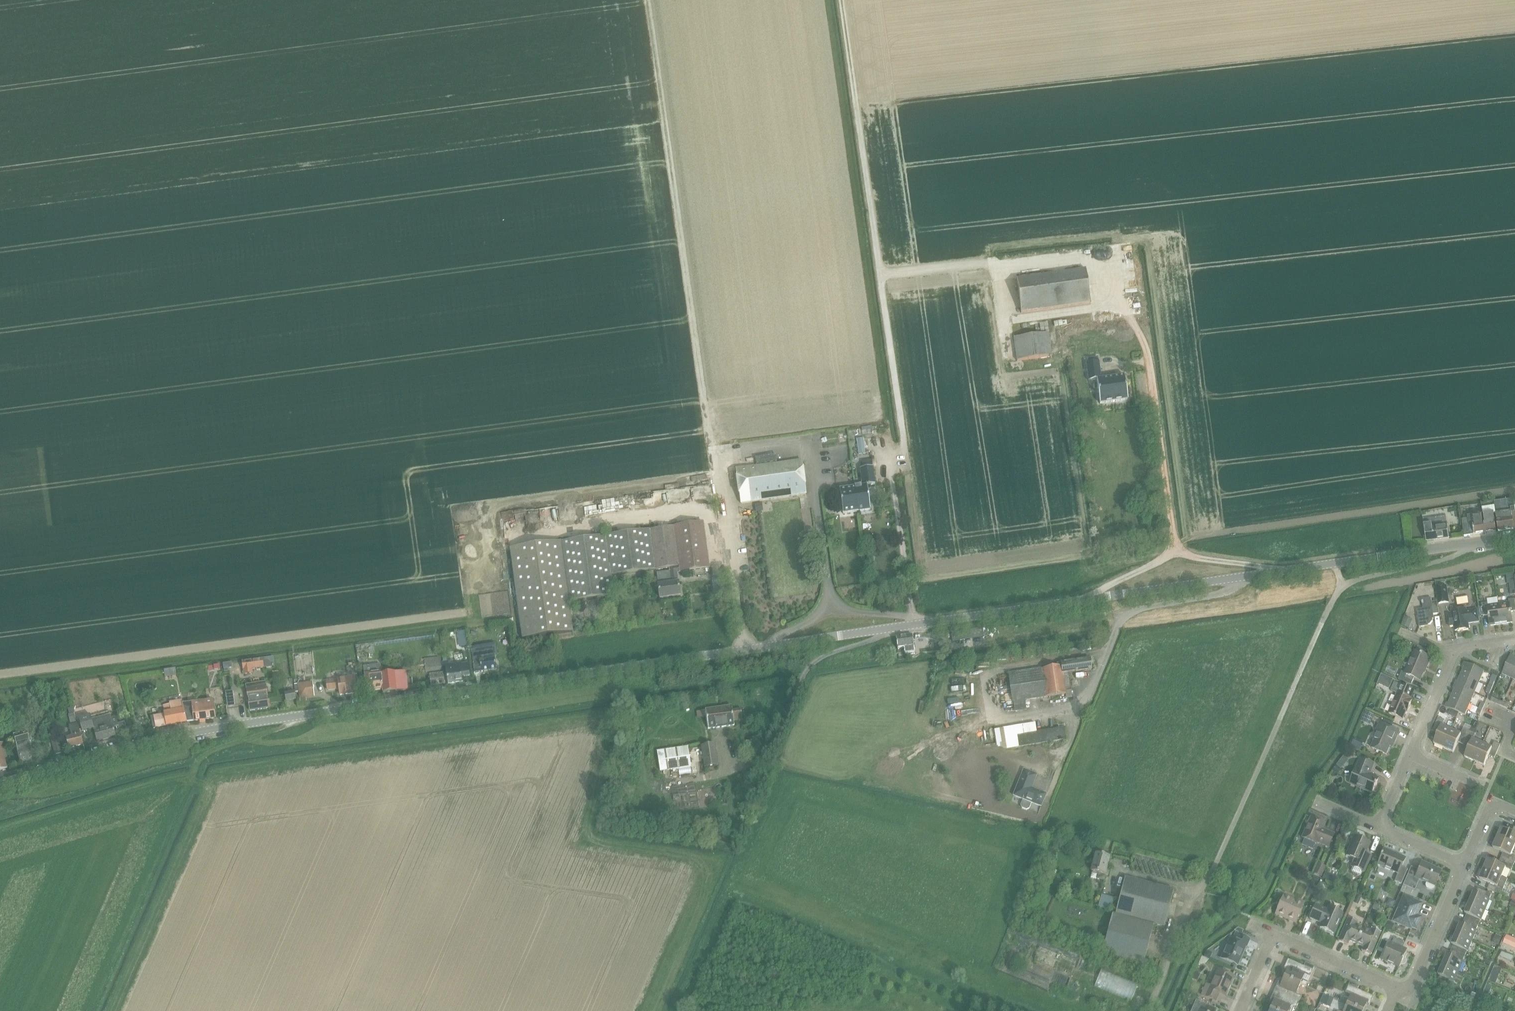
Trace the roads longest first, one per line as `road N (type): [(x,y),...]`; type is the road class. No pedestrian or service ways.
road 1 (unclassified): [(1474,542),(230,726),(0,785)]
road 2 (track): [(745,649),(647,0)]
road 3 (residential): [(1198,893),(1334,598),(1355,580),(1442,560),(1474,542)]
road 4 (track): [(889,461),(904,447),(841,0)]
road 5 (residential): [(1396,990),(1412,982),(1464,865)]
road 6 (track): [(656,1010),(711,885)]
road 7 (residential): [(1396,990),(1273,933)]

